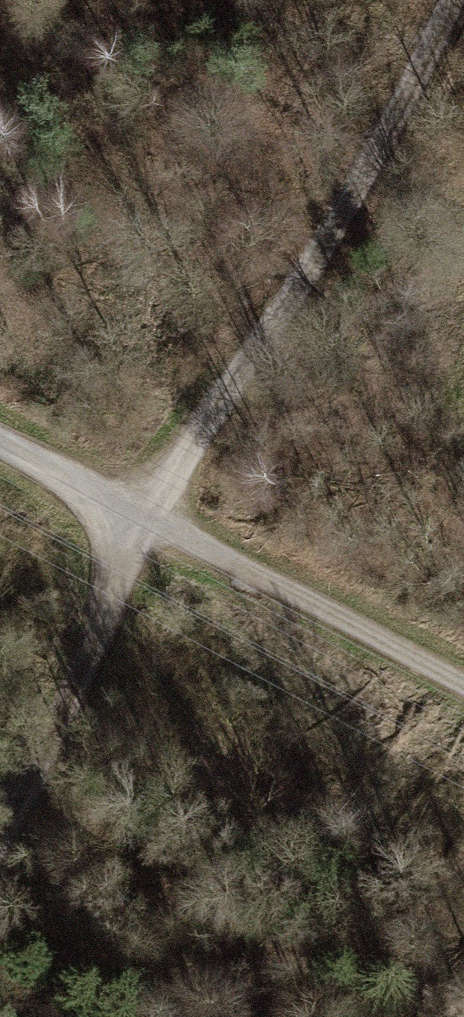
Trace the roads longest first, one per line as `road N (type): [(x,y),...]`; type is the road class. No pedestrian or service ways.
road 1 (track): [(448,0),(408,96),(213,416),(128,517)]
road 2 (track): [(463,679),(239,556),(128,517)]
road 3 (track): [(0,834),(69,707),(128,517)]
road 4 (track): [(128,517),(0,447)]

